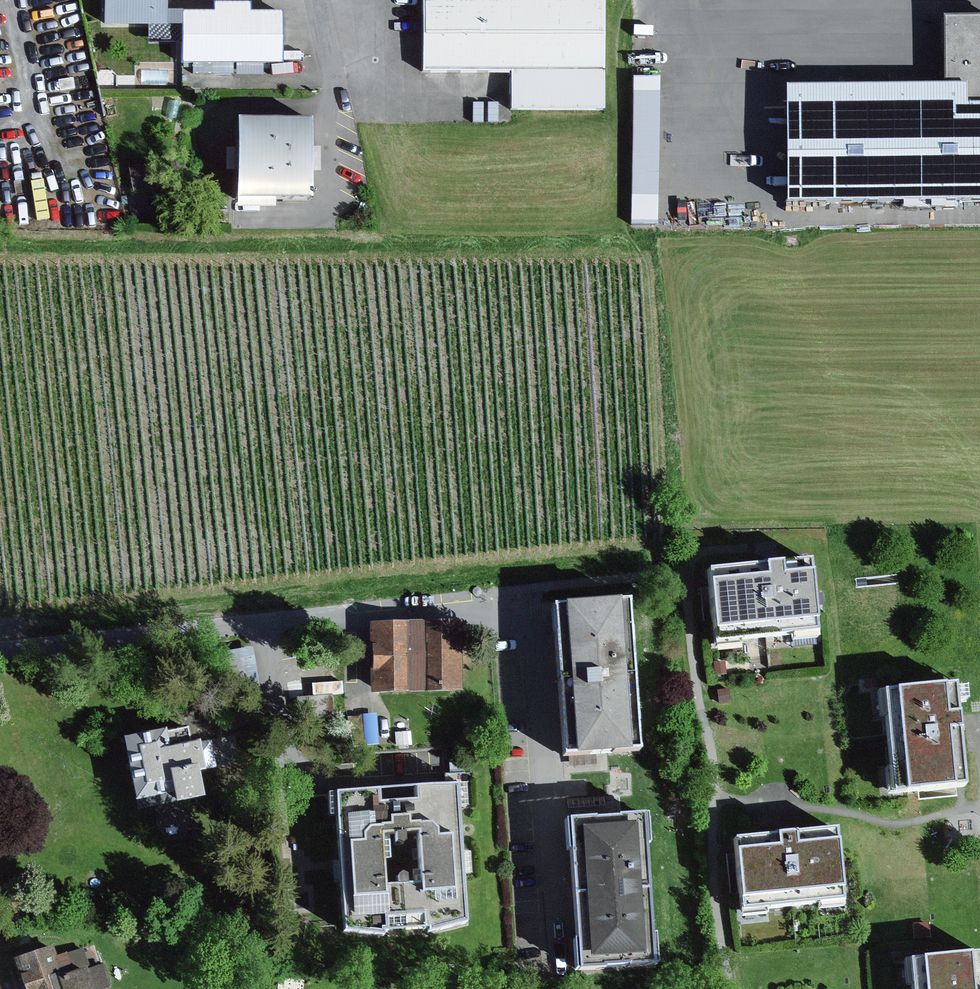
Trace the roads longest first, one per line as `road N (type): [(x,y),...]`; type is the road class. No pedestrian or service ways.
road 1 (residential): [(0,650),(324,616),(482,614),(520,624),(538,656),(560,967)]

